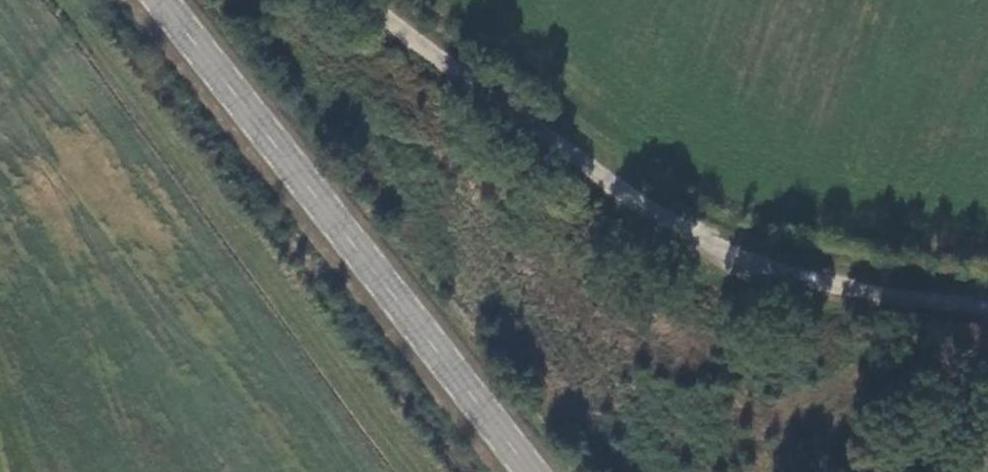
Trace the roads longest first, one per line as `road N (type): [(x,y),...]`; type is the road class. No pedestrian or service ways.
road 1 (unclassified): [(987,304),(822,287),(653,220),(360,0)]
road 2 (secondary): [(532,471),(156,0)]
road 3 (track): [(987,344),(882,471)]

